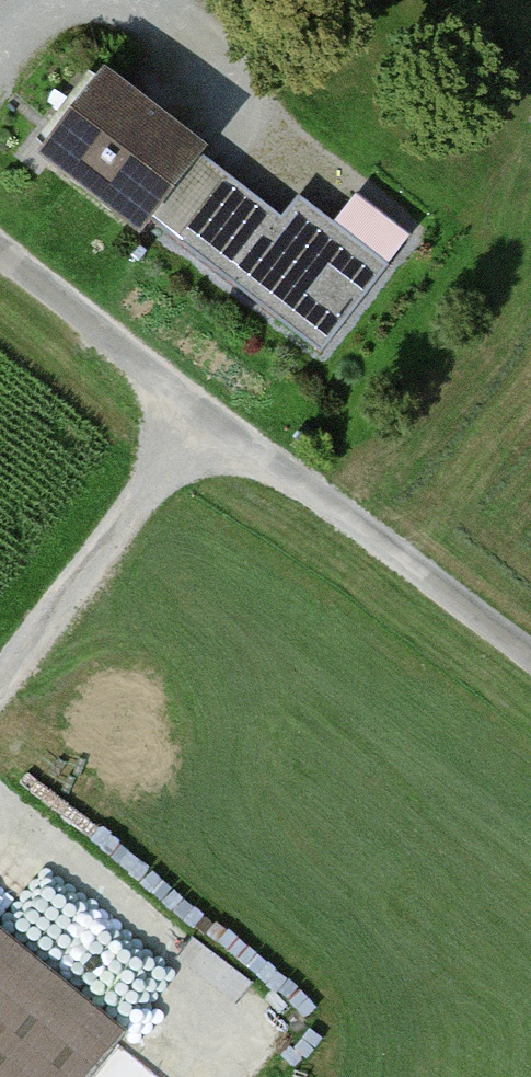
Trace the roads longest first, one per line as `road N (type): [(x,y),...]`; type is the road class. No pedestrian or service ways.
road 1 (track): [(0,252),(530,663)]
road 2 (track): [(200,410),(0,668)]

